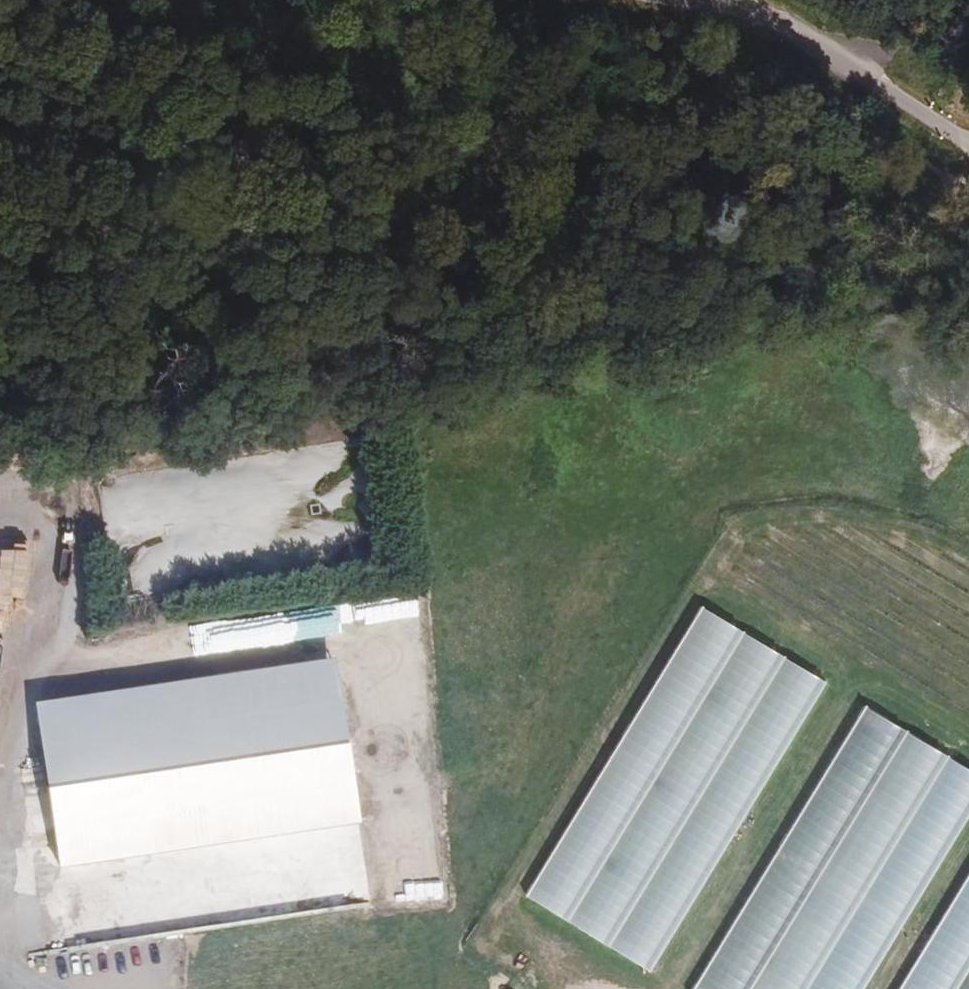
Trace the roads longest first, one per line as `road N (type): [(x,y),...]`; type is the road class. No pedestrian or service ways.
road 1 (track): [(968,557),(924,530),(797,512),(753,523),(727,579),(968,727)]

